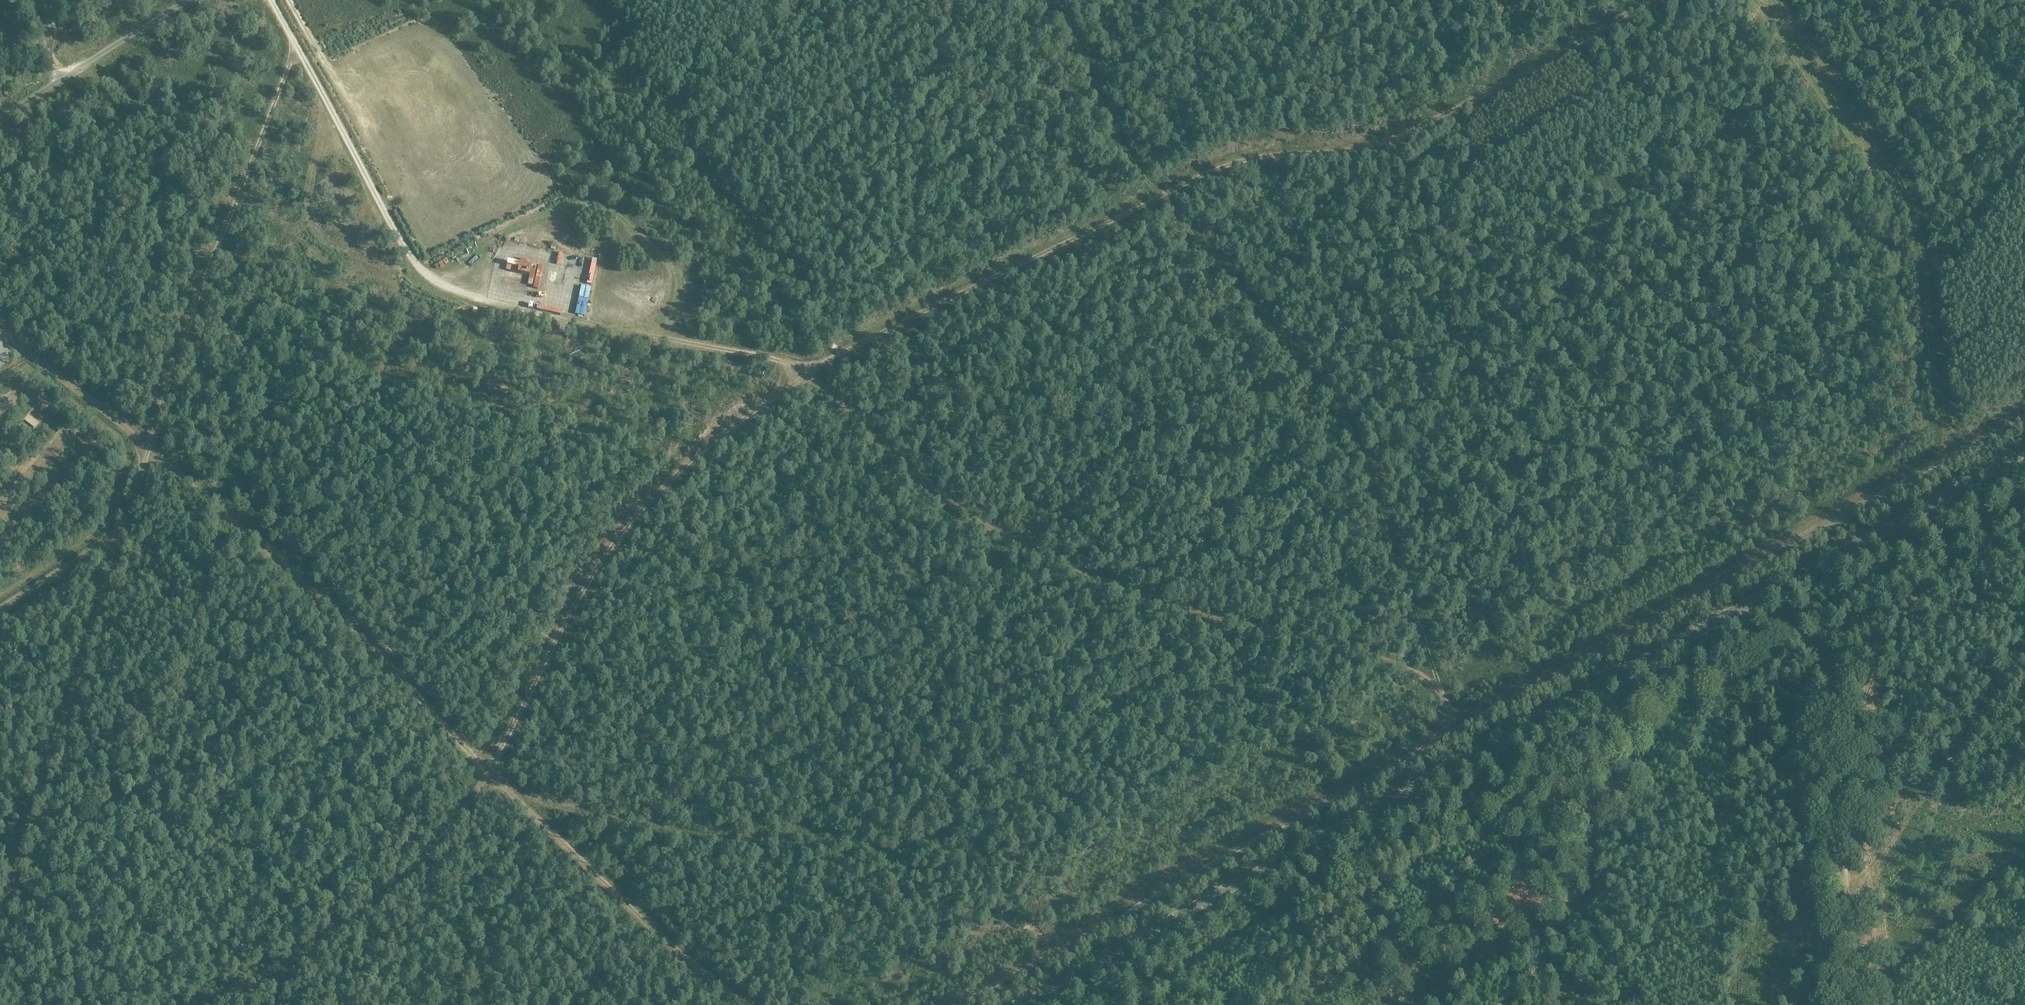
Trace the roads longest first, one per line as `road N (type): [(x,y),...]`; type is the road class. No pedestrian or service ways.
road 1 (track): [(208,1004),(334,935),(432,852),(488,772),(605,553),(670,479),(754,410),(833,358),(1176,187),(1238,164),(1371,149),(1405,137),(1651,0)]
road 2 (track): [(1461,728),(1438,687),(1414,672),(1143,595),(972,519),(891,458),(800,365),(591,326),(432,281),(406,248),(296,45)]
road 3 (track): [(2024,416),(956,1004)]
road 4 (tertiary): [(1017,1004),(2024,452)]
road 5 (track): [(745,1004),(506,789),(315,592),(135,435),(0,333)]
road 6 (track): [(271,0),(296,45),(186,331),(0,914)]
road 7 (track): [(80,67),(161,116),(273,218),(398,280),(425,286),(502,232),(565,208),(615,213),(669,263),(675,282),(665,312),(617,331)]
road 8 (track): [(1057,0),(1119,148),(1340,414),(1438,687)]
road 9 (track): [(1776,0),(1903,185),(1922,253),(1932,358),(1953,455)]
road 10 (unclassified): [(0,120),(191,0)]
road 11 (track): [(325,97),(310,208),(322,237),(343,255)]
road 12 (track): [(0,608),(121,535)]

